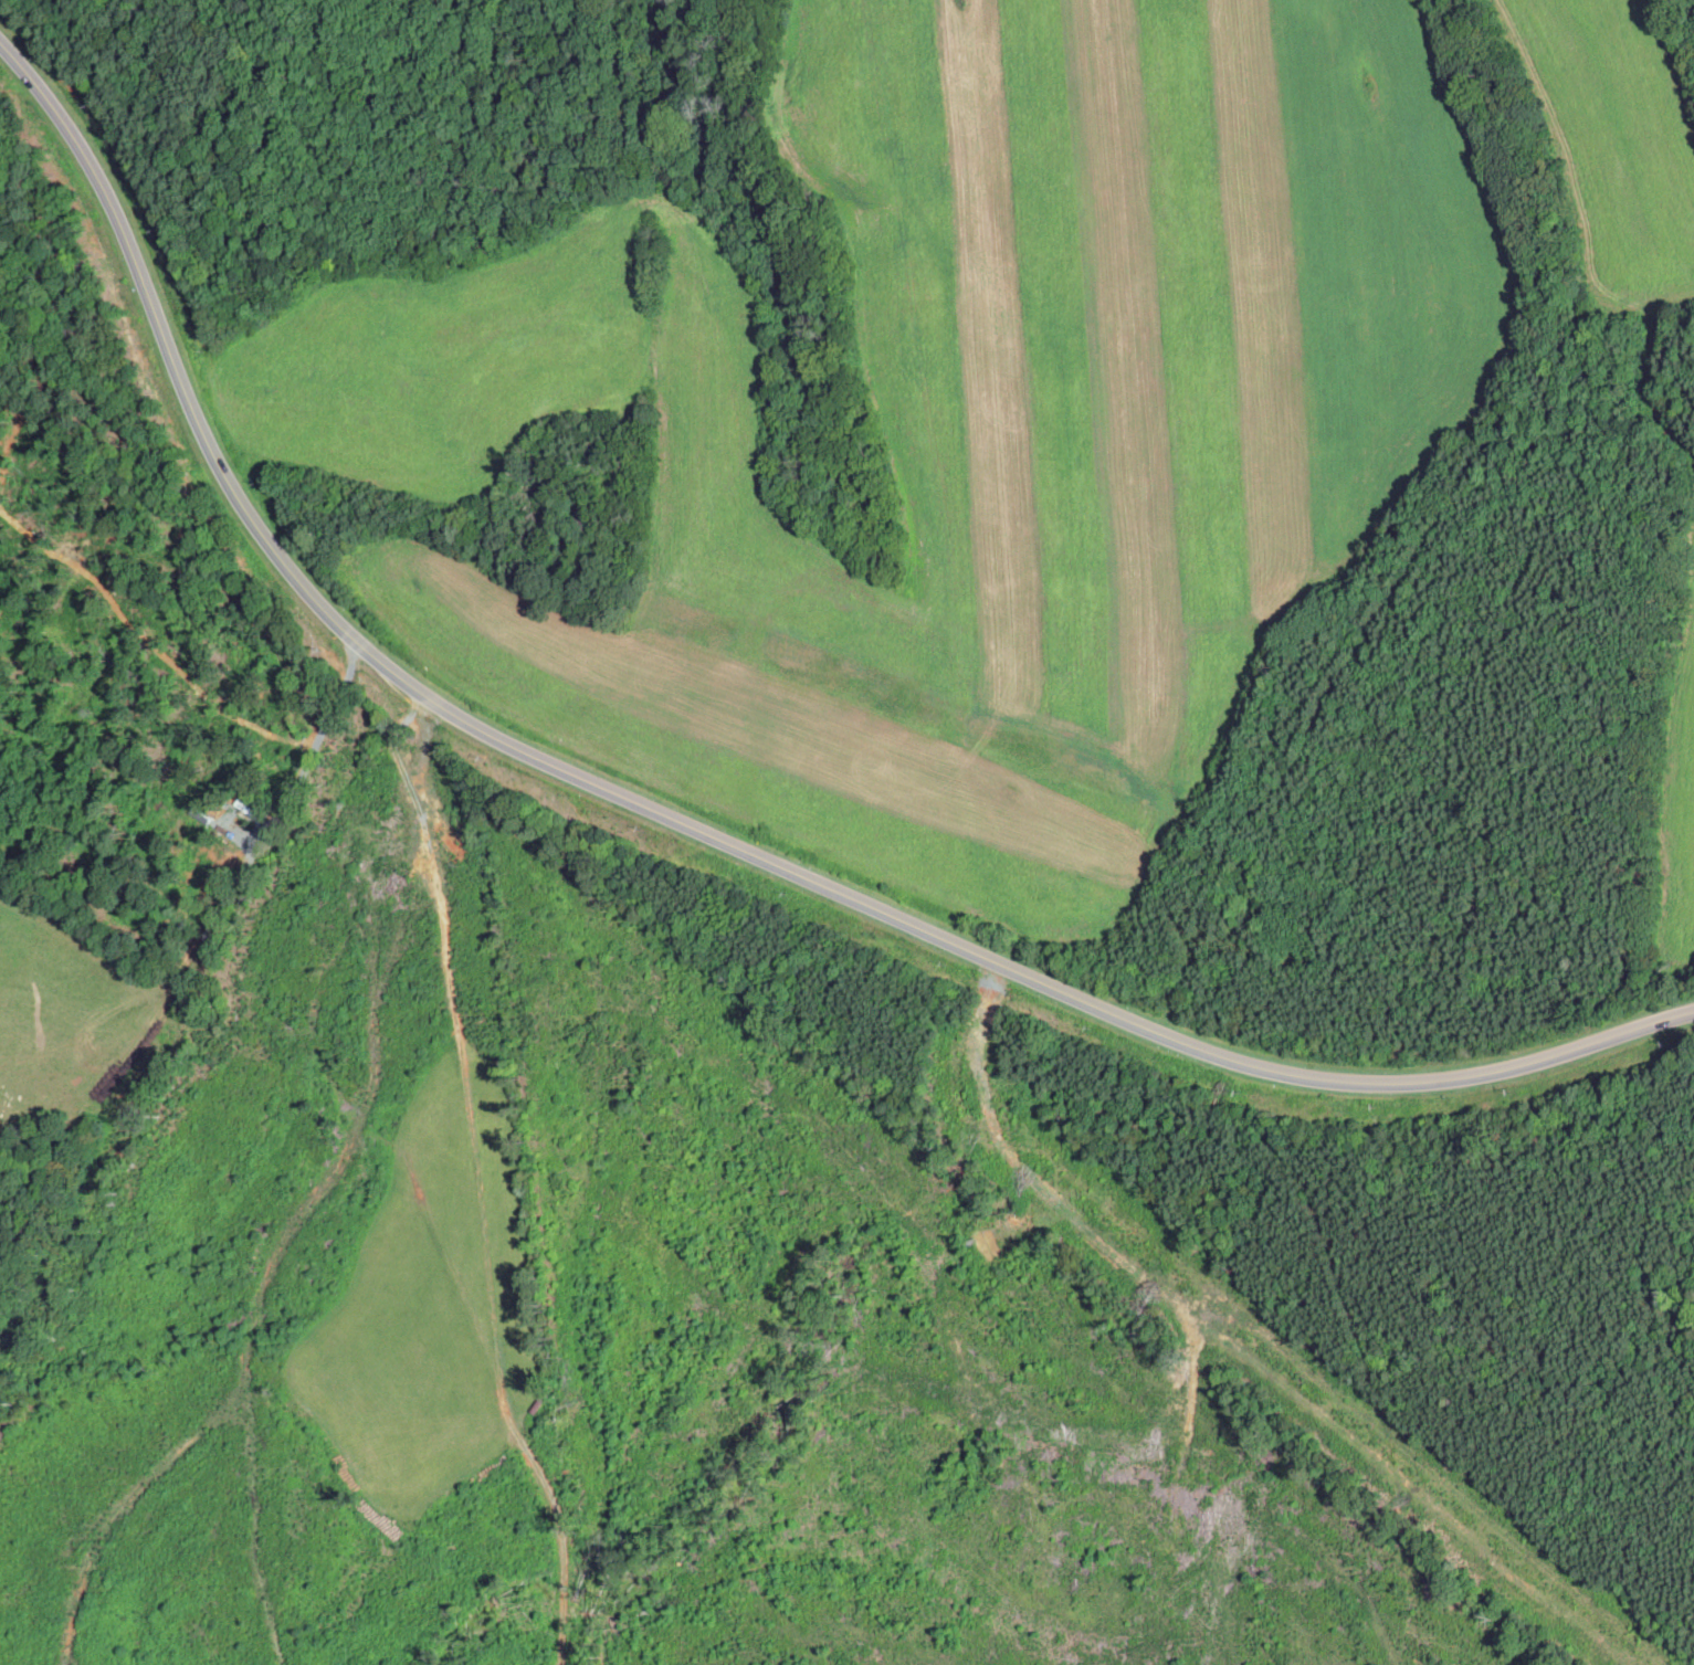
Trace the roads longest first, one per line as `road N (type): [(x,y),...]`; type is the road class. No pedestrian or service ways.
road 1 (residential): [(1693,1010),(1472,1076),(1361,1082),(1273,1071),(1170,1039),(449,712),(369,654),(235,497),(103,185),(51,102),(0,44)]

